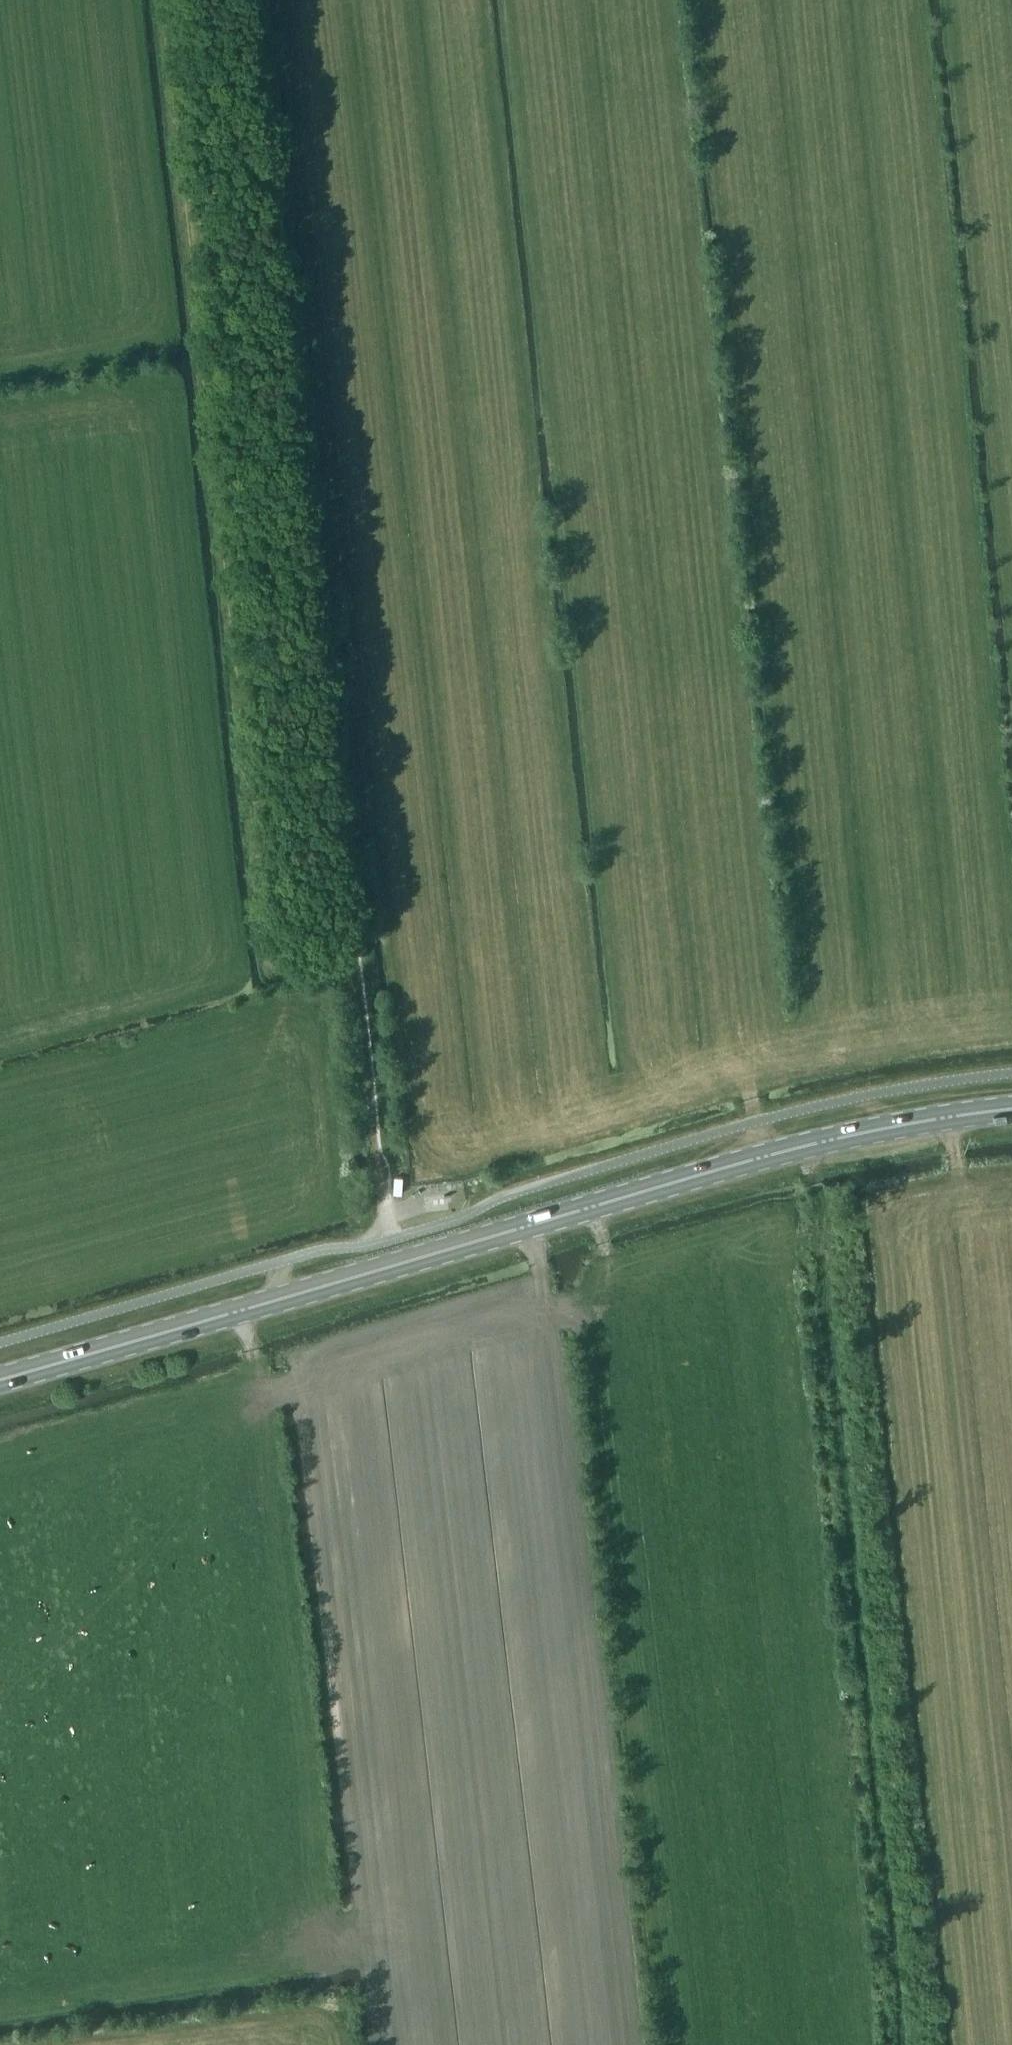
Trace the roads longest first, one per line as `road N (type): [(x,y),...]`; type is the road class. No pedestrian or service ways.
road 1 (tertiary): [(0,1377),(789,1148),(1011,1108)]
road 2 (track): [(157,0),(259,918),(278,944),(305,956),(359,952)]

